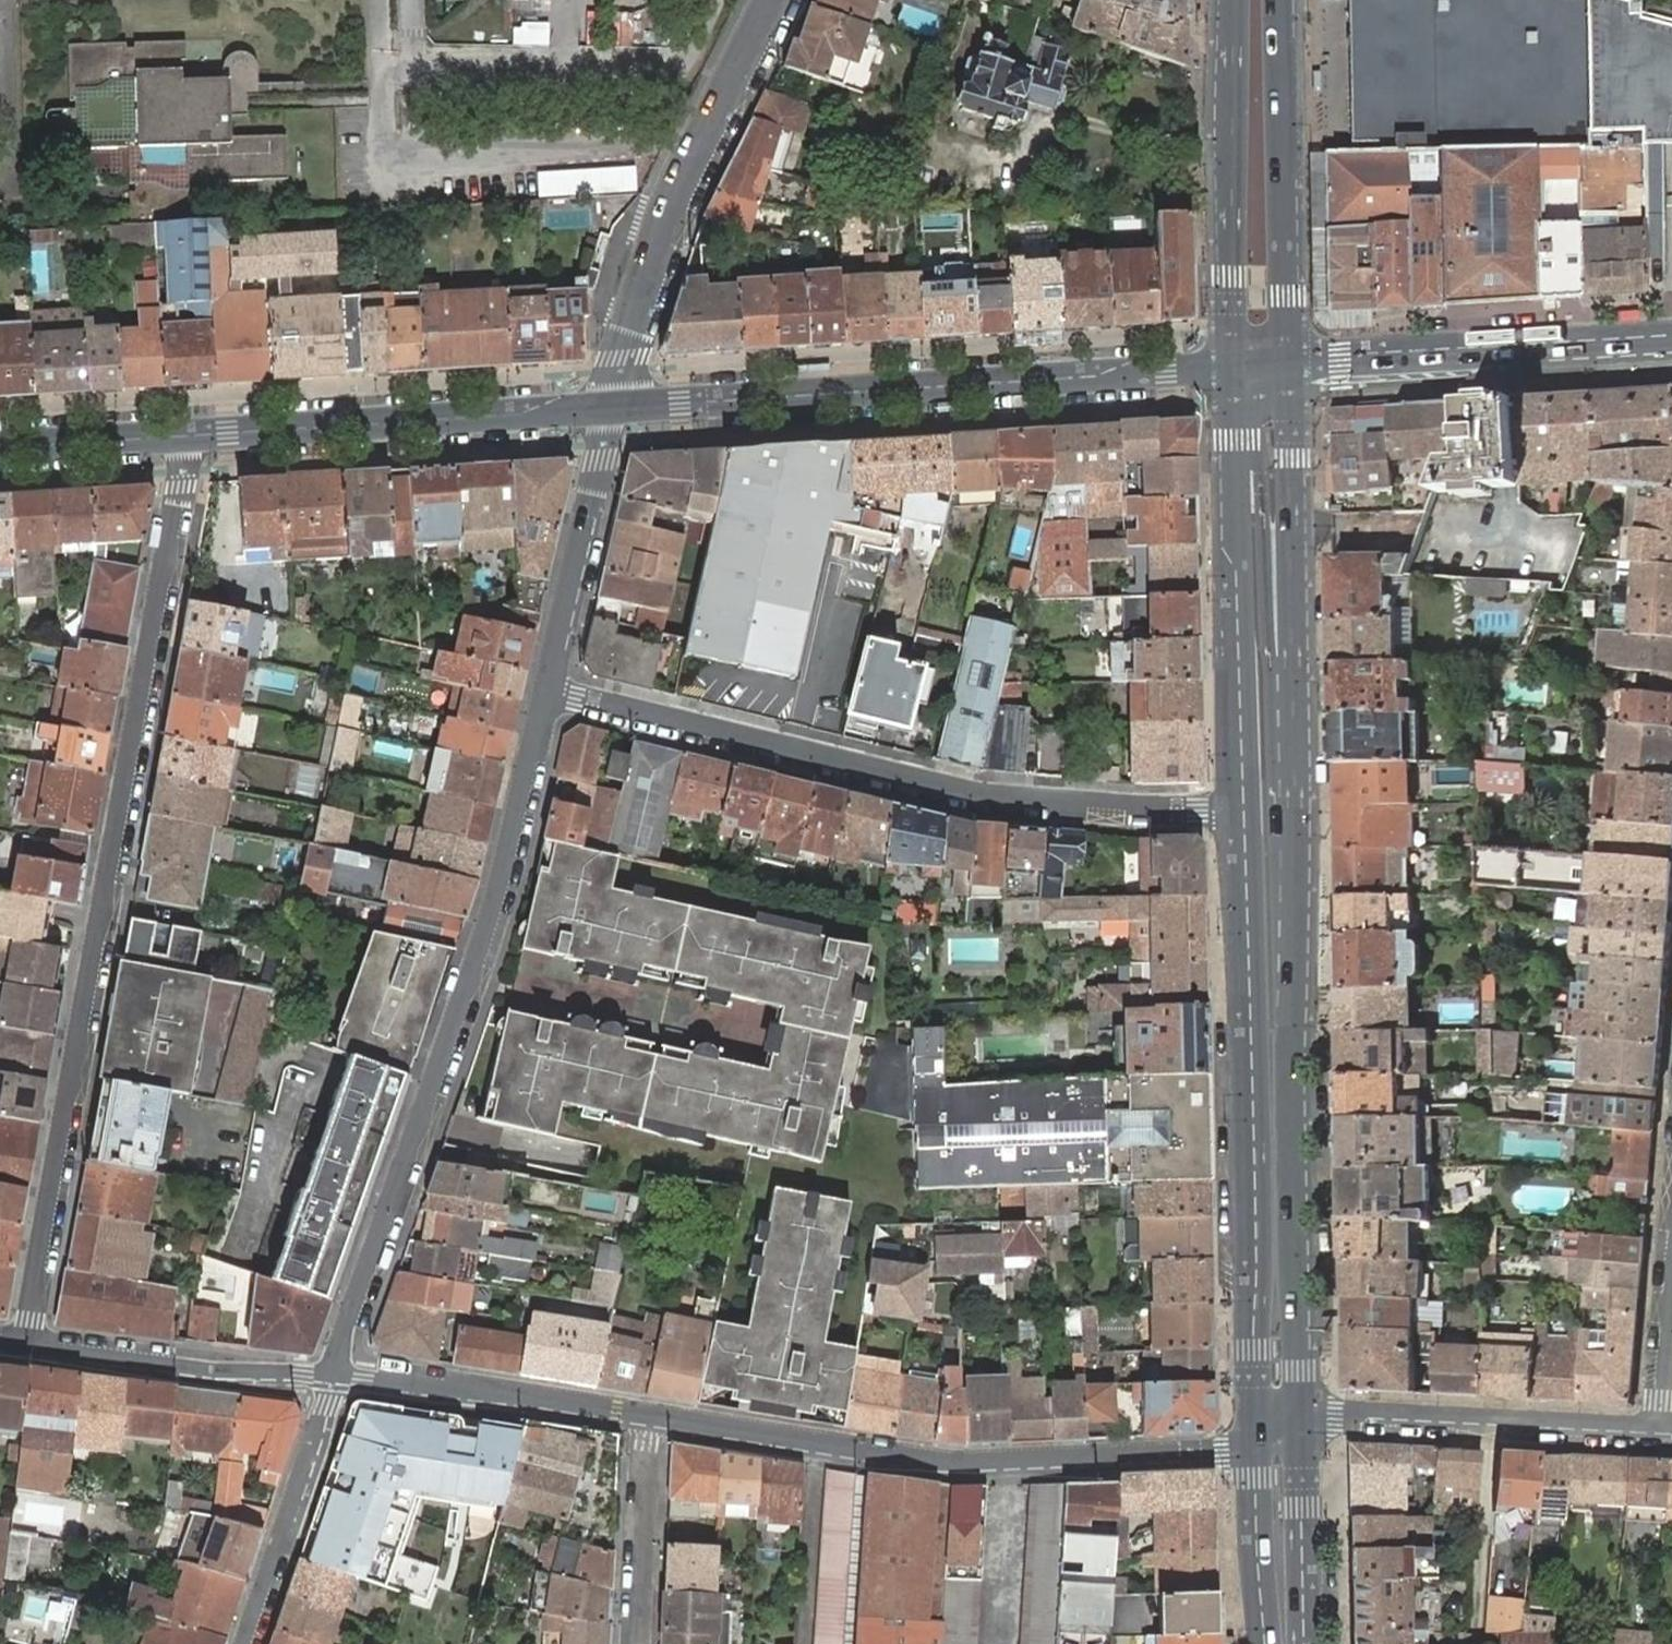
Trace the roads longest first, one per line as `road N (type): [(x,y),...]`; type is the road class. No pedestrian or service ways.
road 1 (primary): [(1302,1426),(1294,364)]
road 2 (residential): [(27,1340),(179,471),(177,437)]
road 3 (residential): [(334,1378),(465,988),(546,687)]
road 4 (residential): [(546,687),(977,798),(1245,809)]
road 5 (primary): [(1245,809),(1257,1440)]
road 6 (secondary): [(1229,367),(613,410)]
road 7 (residential): [(649,1415),(964,1467),(1217,1453),(1257,1440)]
road 8 (primary): [(1229,367),(1245,809)]
road 9 (residential): [(768,0),(659,218),(613,410)]
road 10 (secondary): [(613,410),(177,437)]
road 11 (secondary): [(1671,339),(1294,364)]
road 12 (primary): [(1227,0),(1229,367)]
road 13 (primary): [(1294,364),(1284,0)]
road 14 (residential): [(1302,1426),(1335,1416),(1657,1433)]
road 15 (residential): [(334,1378),(649,1415)]
road 16 (residential): [(27,1340),(334,1378)]
road 17 (residential): [(546,687),(613,410)]
road 18 (residential): [(244,1643),(334,1378)]
road 19 (residential): [(637,1643),(649,1415)]
road 20 (primary): [(1307,1643),(1302,1426)]
road 21 (primary): [(1257,1440),(1264,1643)]
road 22 (residential): [(1657,1433),(1671,1239)]
road 23 (secondary): [(177,437),(0,448)]

